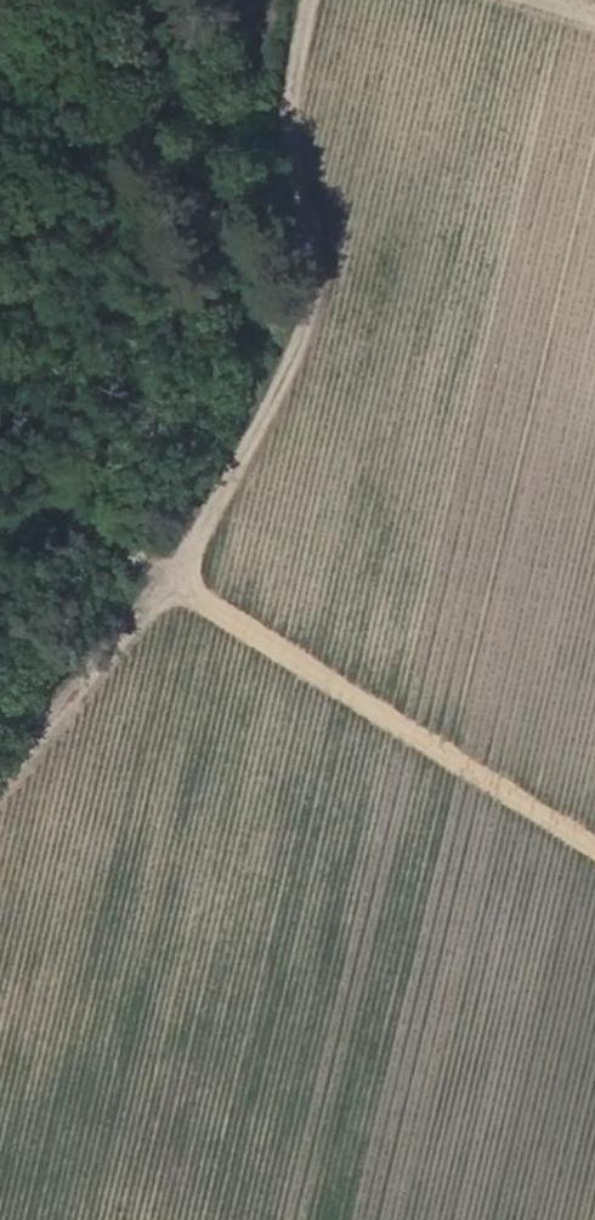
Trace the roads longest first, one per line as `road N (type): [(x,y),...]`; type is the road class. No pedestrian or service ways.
road 1 (track): [(594,850),(166,575),(262,421),(309,295),(308,223),(286,126),(309,0)]
road 2 (track): [(166,575),(0,784)]

